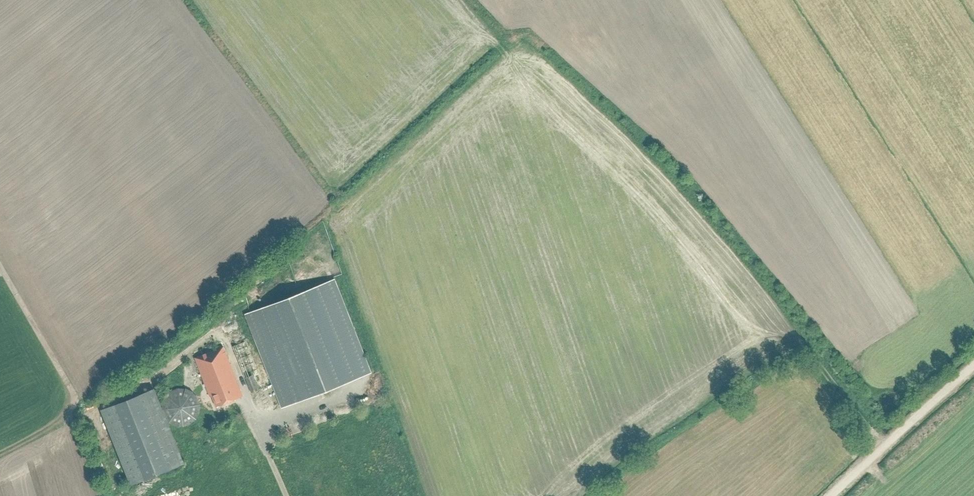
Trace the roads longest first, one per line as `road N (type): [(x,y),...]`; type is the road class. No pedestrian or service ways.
road 1 (unclassified): [(829,495),(973,364)]

